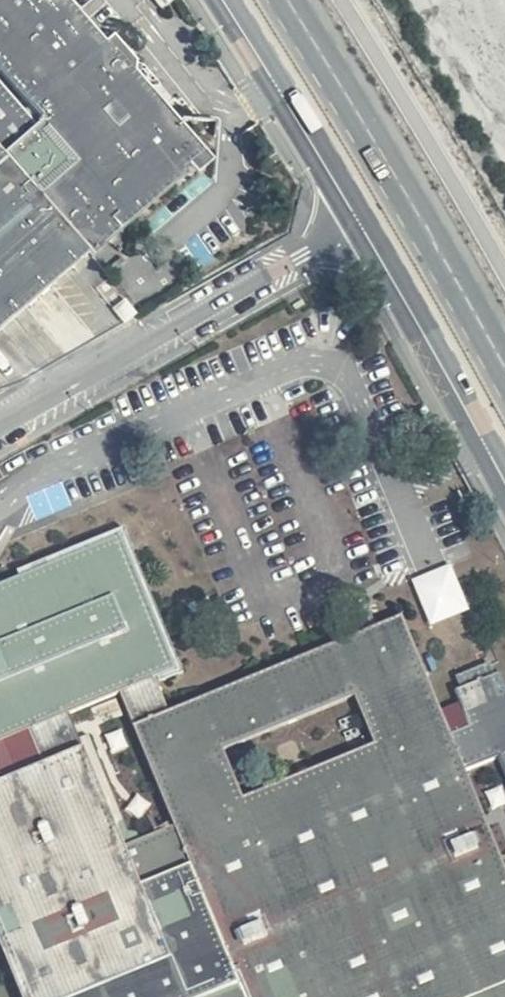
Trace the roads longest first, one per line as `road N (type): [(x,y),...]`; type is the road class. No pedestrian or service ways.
road 1 (primary): [(504,364),(293,0)]
road 2 (unclassified): [(0,426),(360,225)]
road 3 (tertiary): [(504,489),(360,225)]
road 4 (tertiary): [(360,225),(222,0)]

